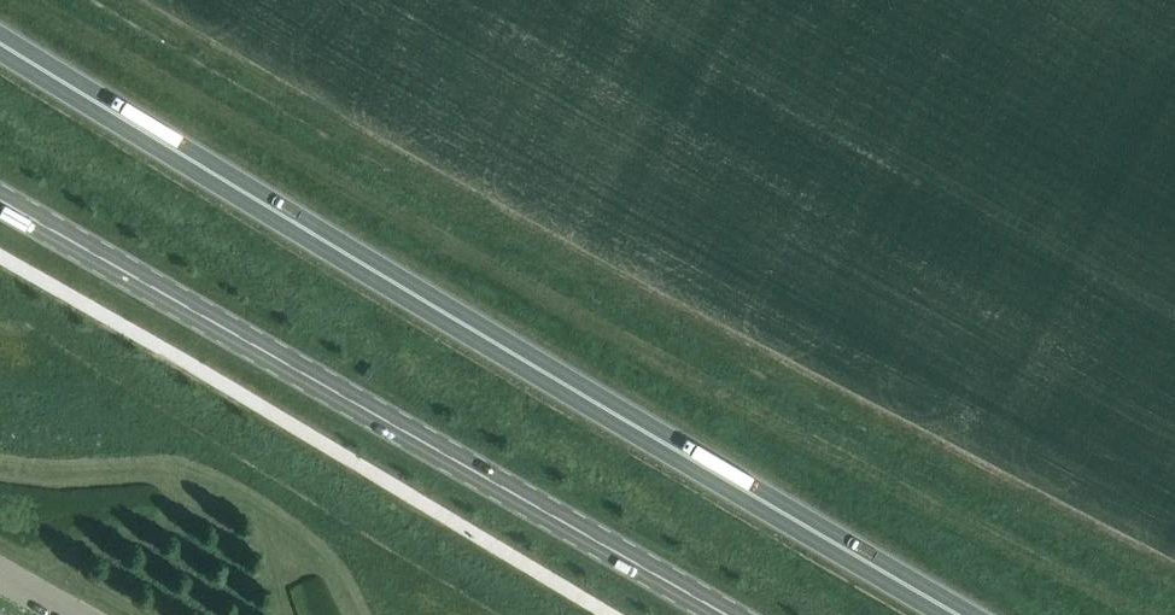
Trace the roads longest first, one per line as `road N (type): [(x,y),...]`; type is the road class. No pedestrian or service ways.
road 1 (trunk): [(962,614),(0,41)]
road 2 (secondary): [(728,614),(0,200)]

